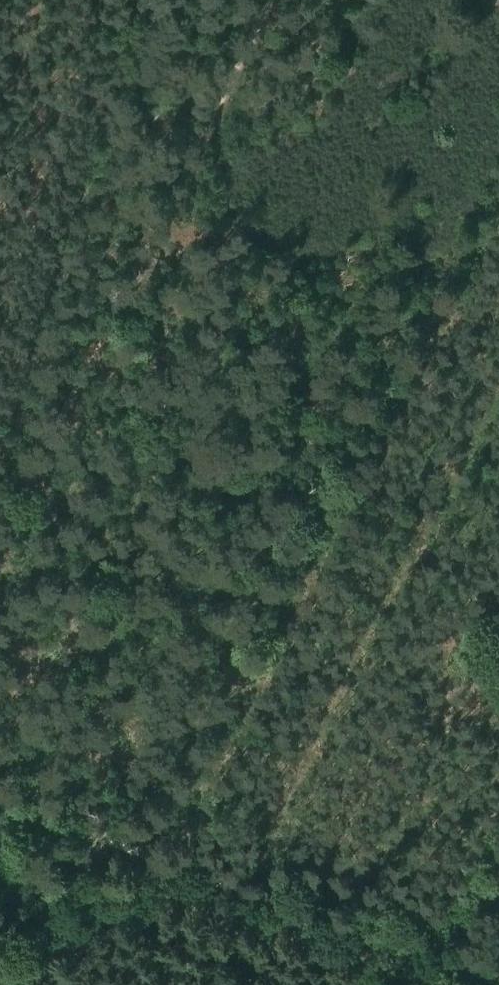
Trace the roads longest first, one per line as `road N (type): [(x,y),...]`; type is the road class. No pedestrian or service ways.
road 1 (track): [(276,0),(62,421),(36,496),(98,741),(95,836)]

